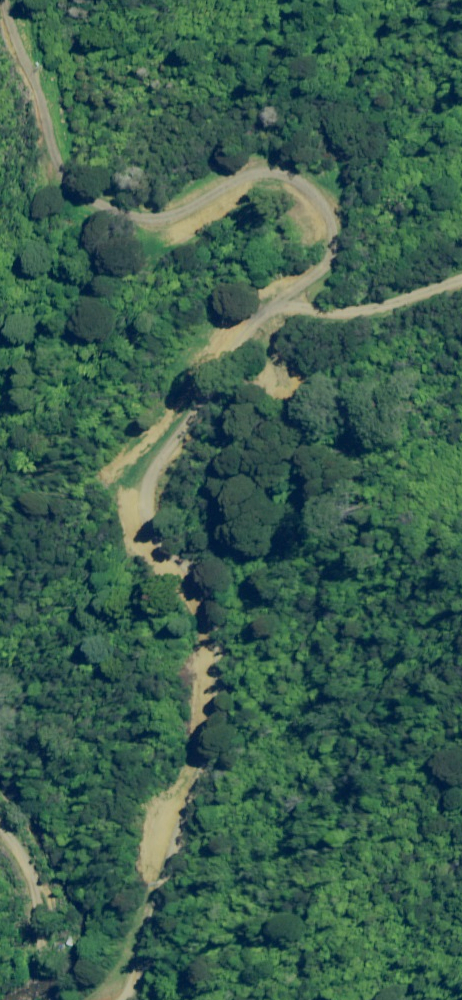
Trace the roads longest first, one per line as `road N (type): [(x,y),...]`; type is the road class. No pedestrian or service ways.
road 1 (track): [(123,999),(213,742),(220,701),(210,610),(199,582),(157,534),(151,474),(190,427),(231,354),(270,308),(325,265),(334,233),(311,195),(283,181),(157,223),(75,199),(60,176),(43,94),(9,0)]
road 2 (track): [(0,827),(36,880),(30,986),(36,999)]
road 3 (track): [(461,303),(388,320),(334,314),(294,293)]

